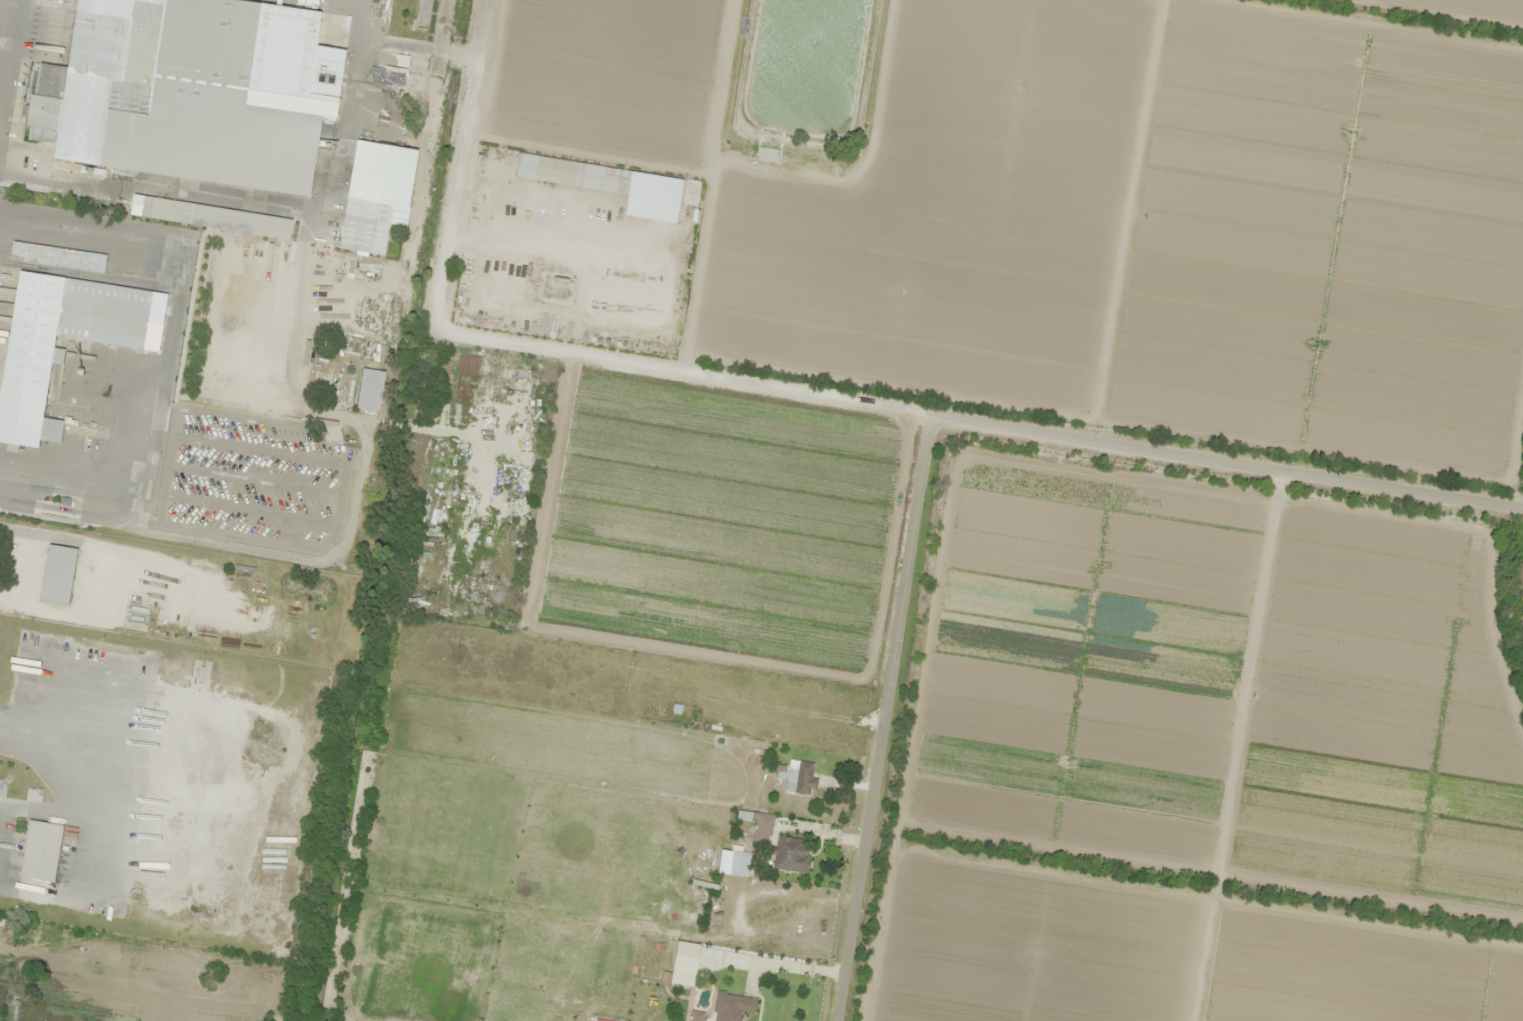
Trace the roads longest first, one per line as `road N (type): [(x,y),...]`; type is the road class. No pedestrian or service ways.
road 1 (residential): [(954,421),(1522,506)]

